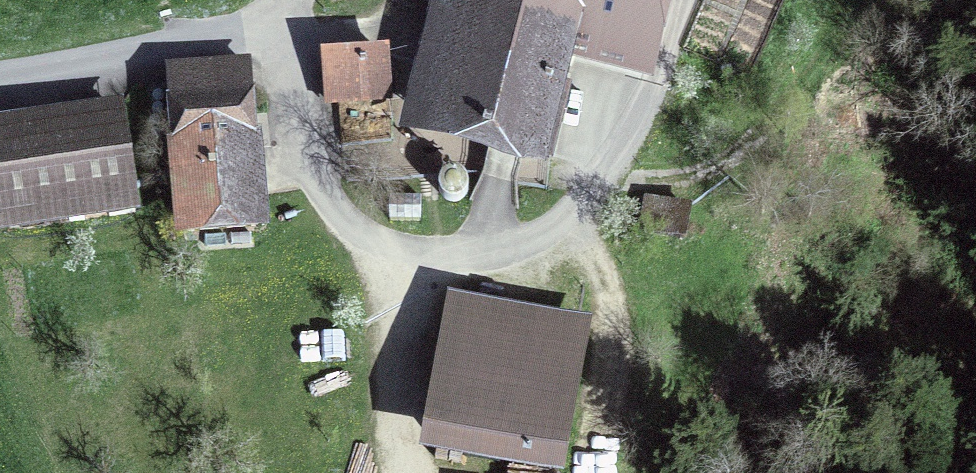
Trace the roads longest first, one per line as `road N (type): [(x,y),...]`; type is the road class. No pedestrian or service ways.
road 1 (track): [(595,187),(713,163),(758,134),(884,0)]
road 2 (track): [(611,472),(610,294),(583,207)]
road 3 (track): [(685,0),(652,83),(583,207)]
road 4 (track): [(398,249),(399,402),(412,472)]

